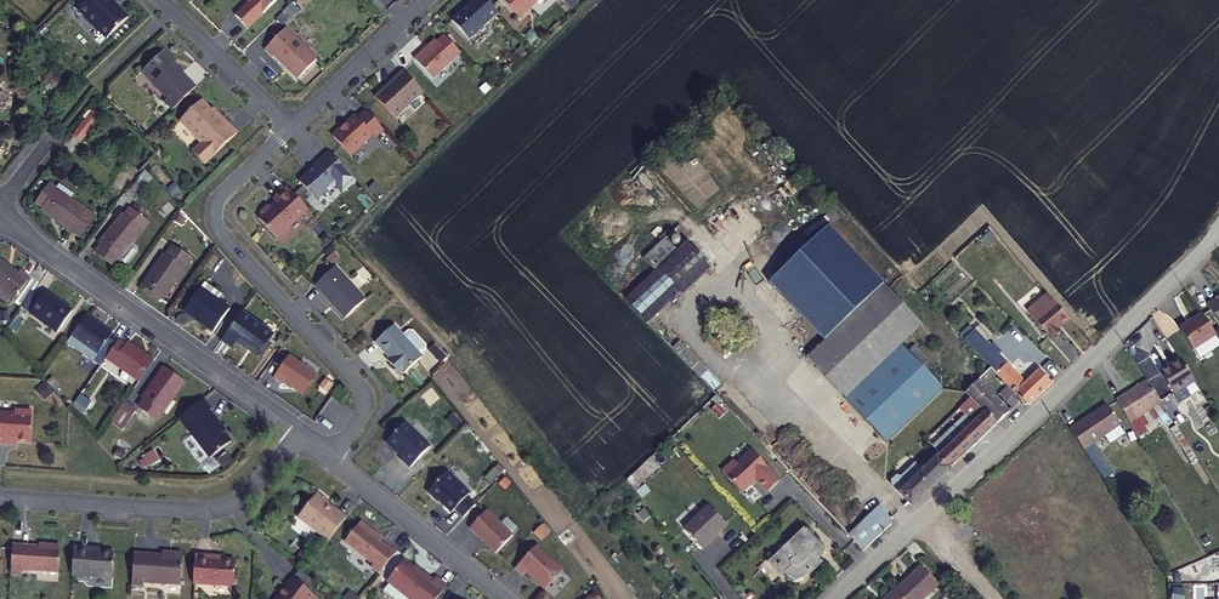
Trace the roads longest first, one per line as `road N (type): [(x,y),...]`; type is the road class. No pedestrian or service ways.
road 1 (residential): [(832,598),(1064,386),(1216,232)]
road 2 (residential): [(291,127),(227,189),(214,218),(360,388),(362,415),(332,459)]
road 3 (residential): [(0,211),(300,433)]
road 4 (residential): [(0,496),(211,509),(252,488),(300,433)]
road 5 (residential): [(332,459),(509,598)]
road 6 (residential): [(423,0),(291,127)]
road 7 (residential): [(161,0),(291,127)]

